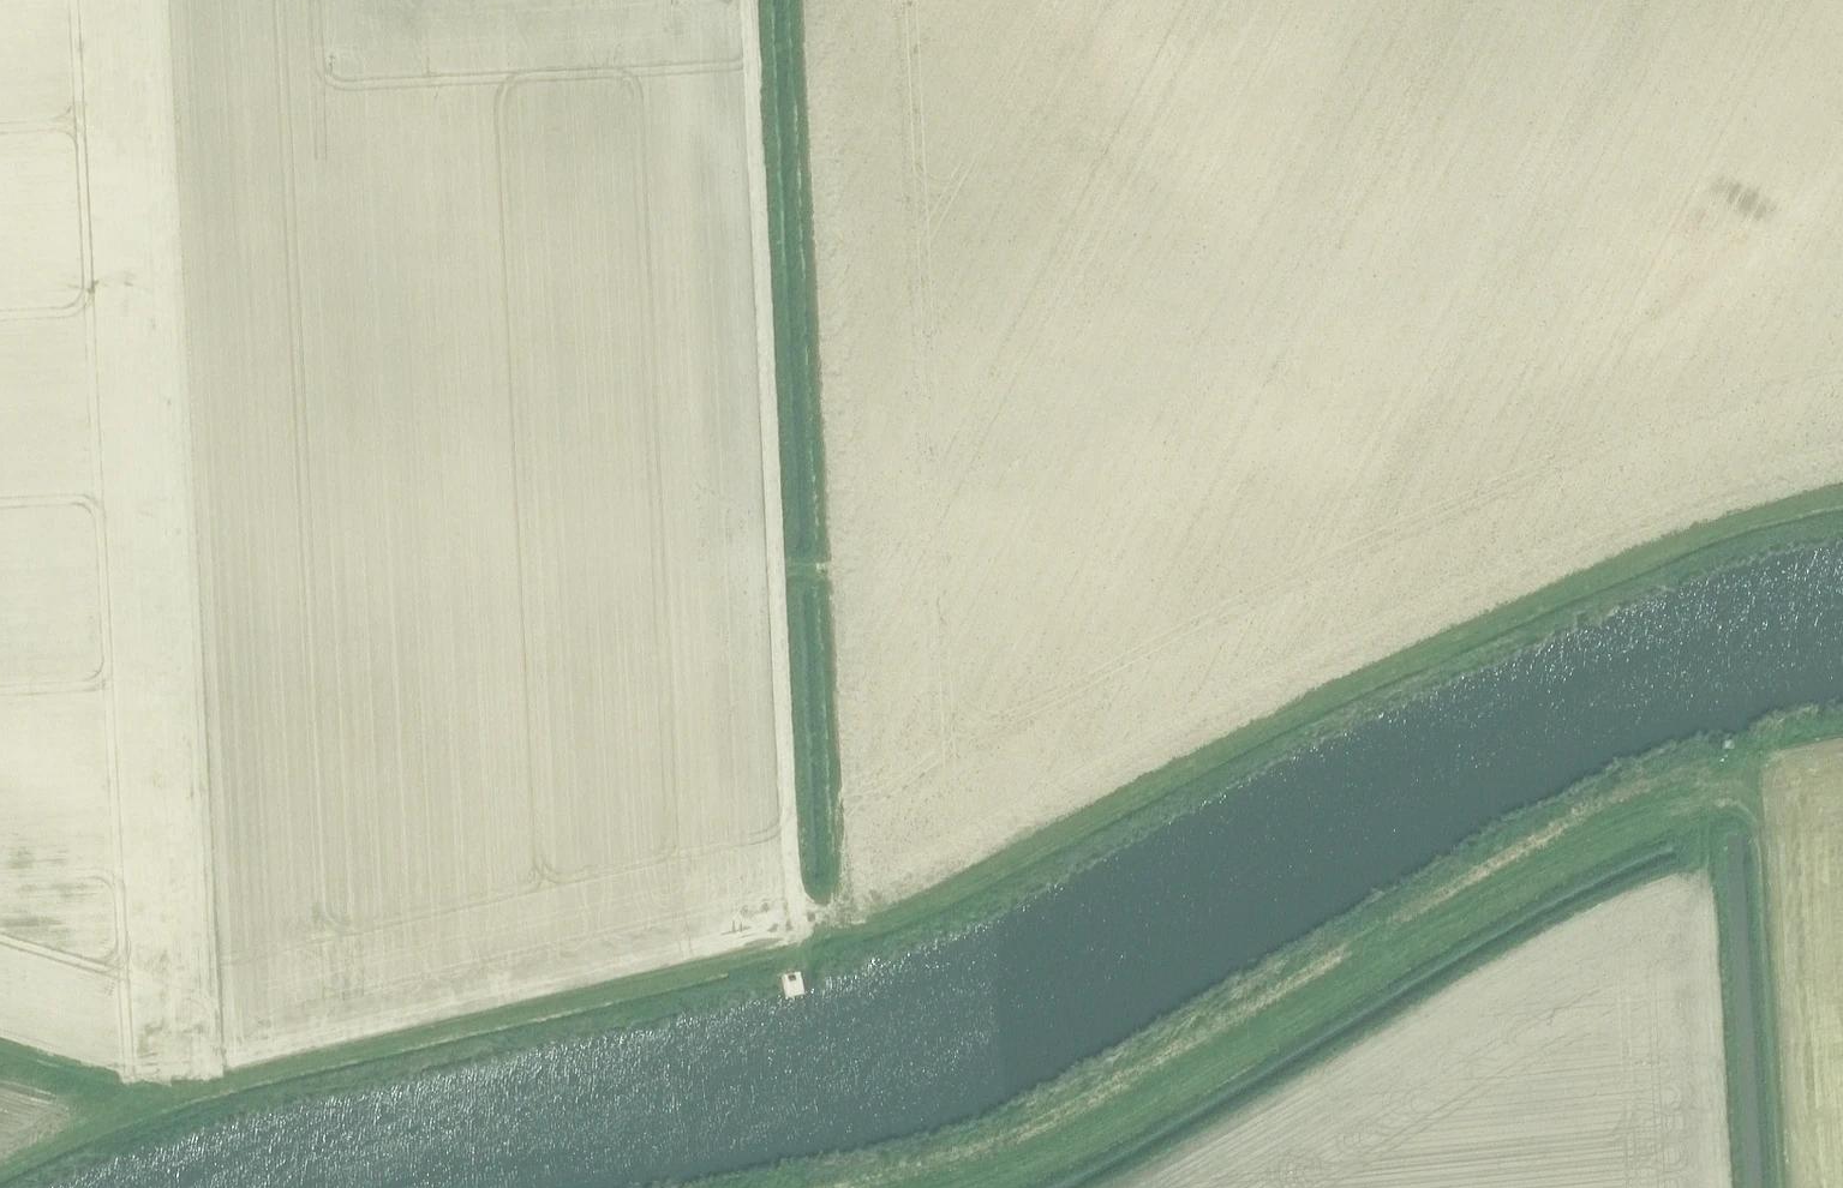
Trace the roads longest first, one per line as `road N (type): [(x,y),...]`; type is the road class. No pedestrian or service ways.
road 1 (track): [(1781,1187),(1756,820)]

